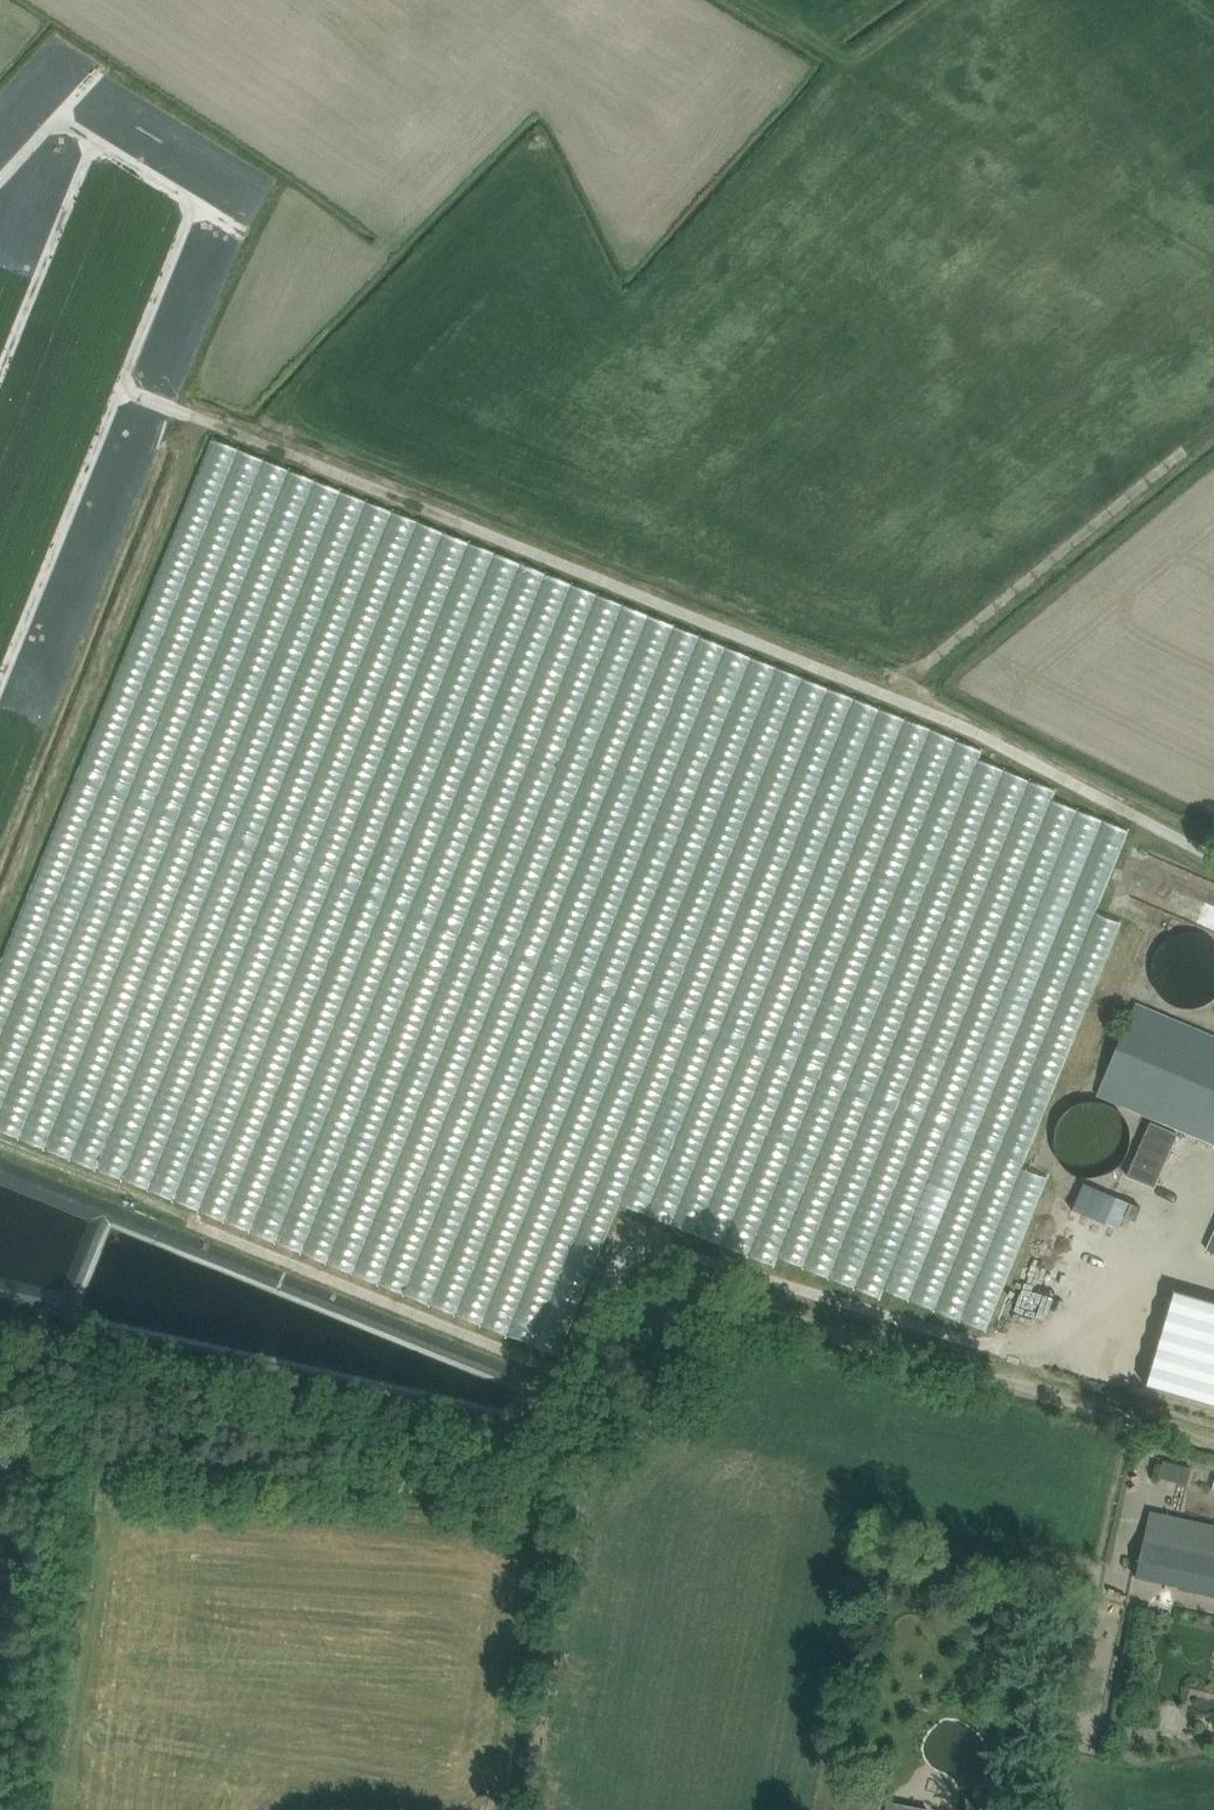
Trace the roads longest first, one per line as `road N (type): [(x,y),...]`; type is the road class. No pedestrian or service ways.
road 1 (track): [(0,1453),(212,1479),(467,1495),(539,1489),(578,1373),(619,1293),(660,1290),(817,1318),(1213,1438)]

